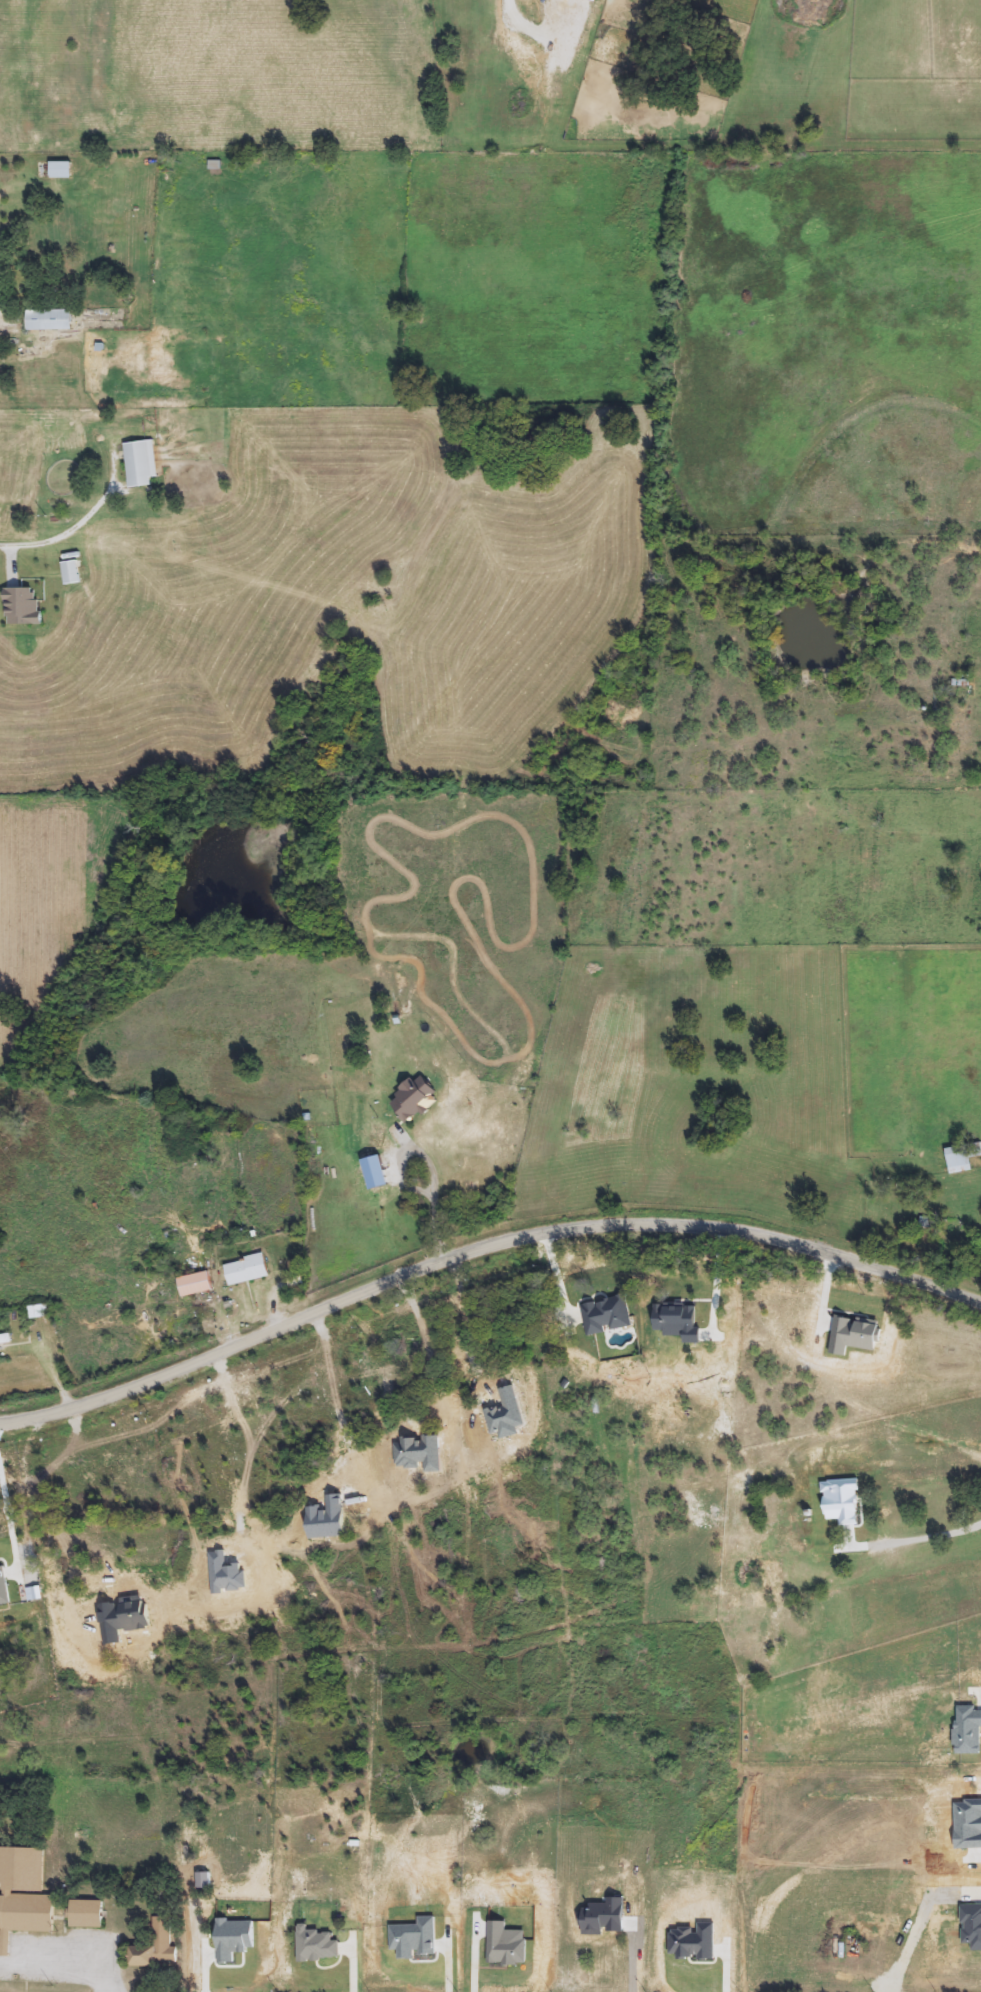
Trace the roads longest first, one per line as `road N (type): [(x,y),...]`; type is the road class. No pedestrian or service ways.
road 1 (tertiary): [(0,1430),(139,1390),(453,1266),(582,1234),(718,1234),(980,1308)]

